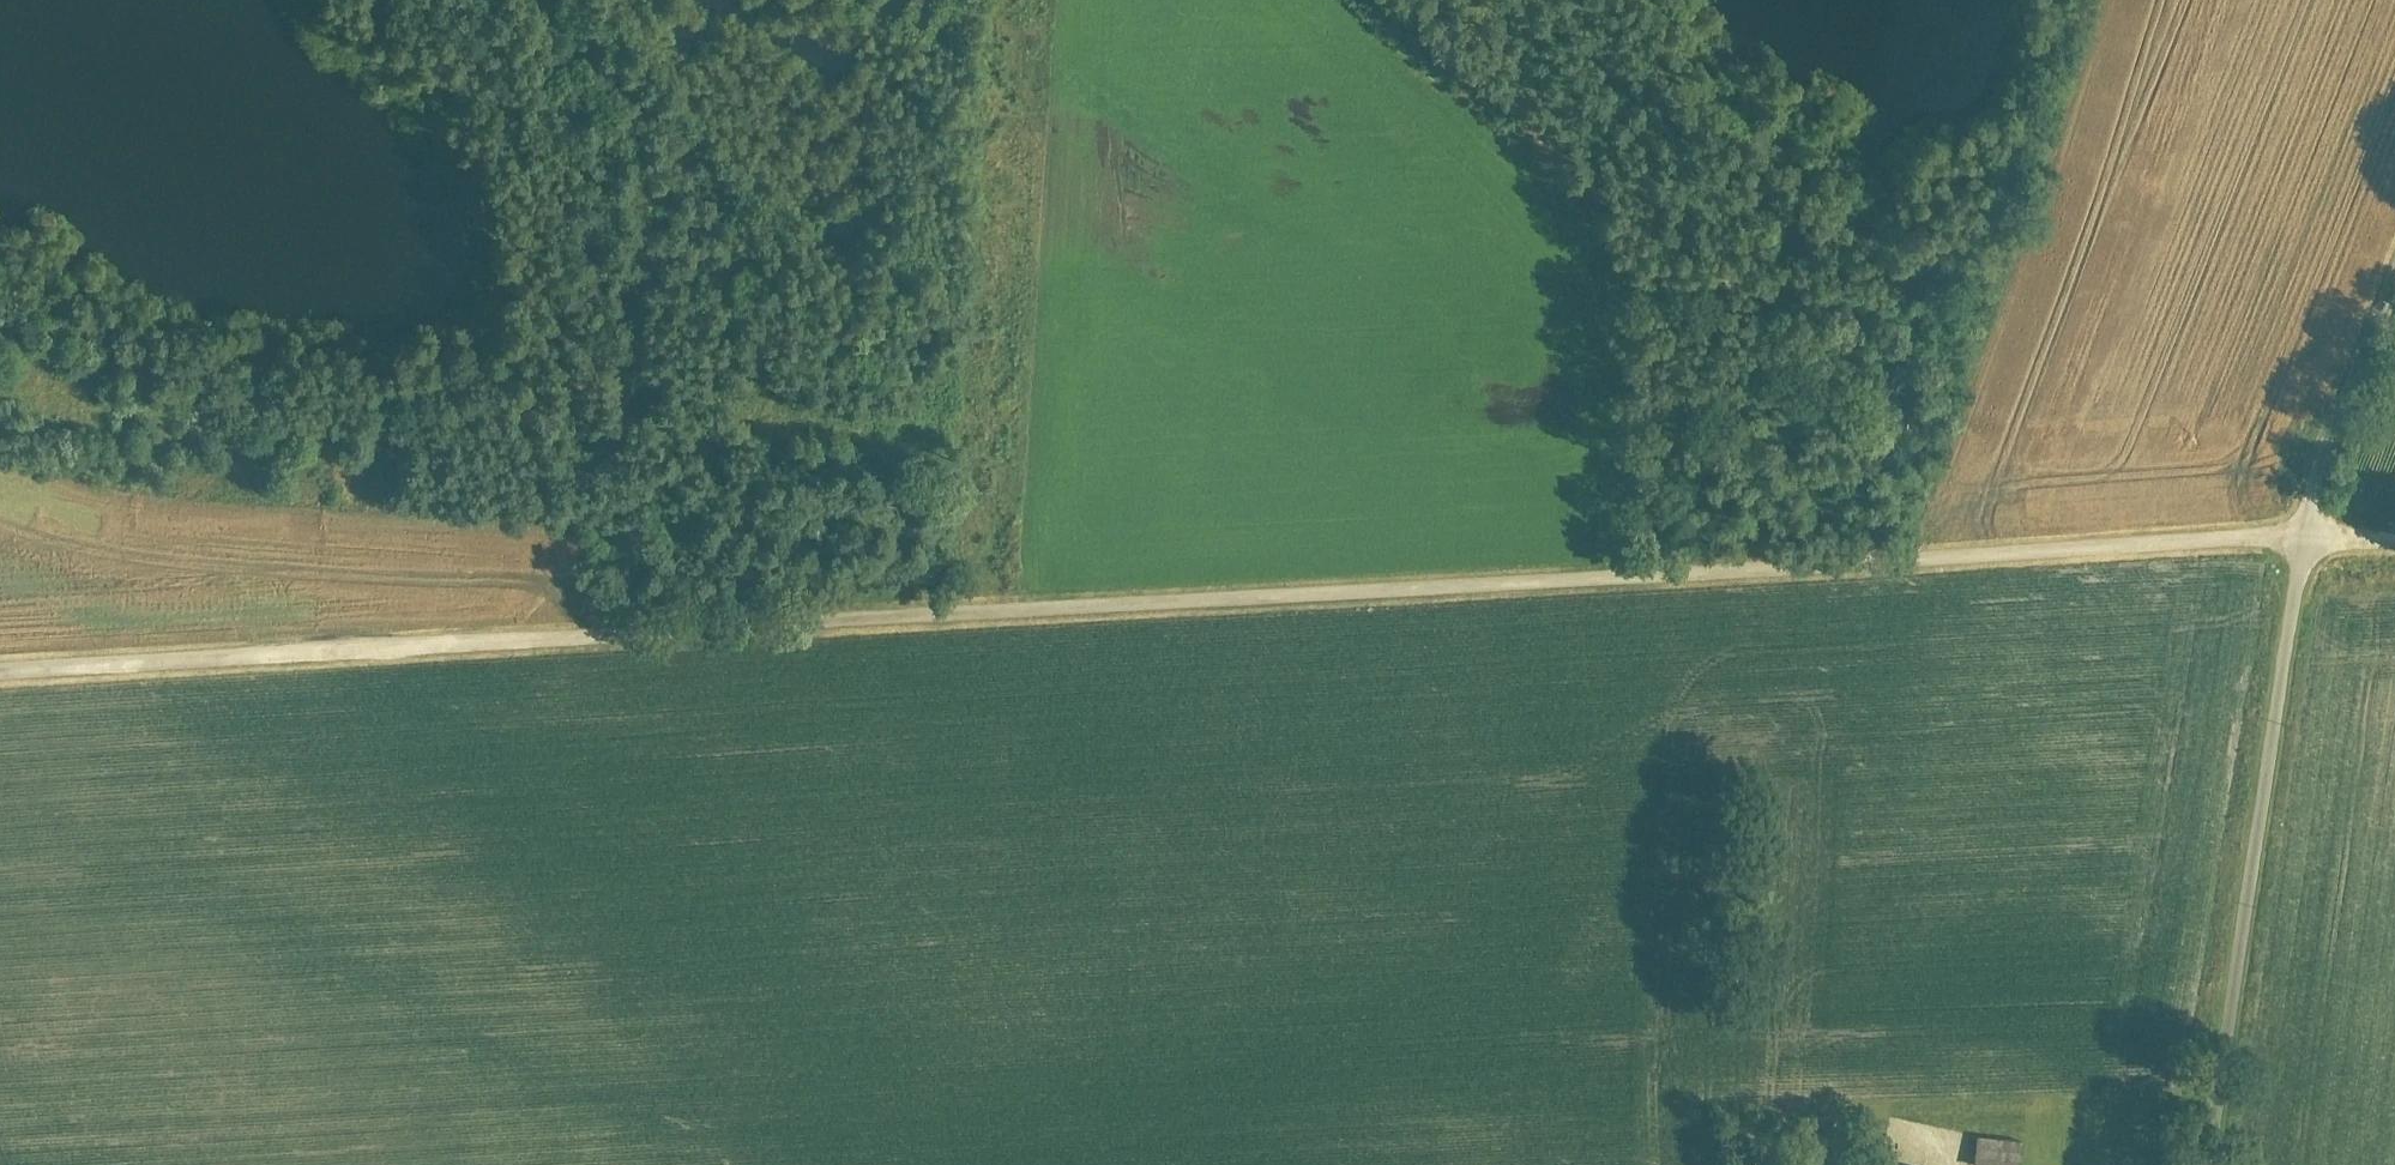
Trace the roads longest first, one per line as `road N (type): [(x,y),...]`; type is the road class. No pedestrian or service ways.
road 1 (track): [(2394,528),(0,673)]
road 2 (residential): [(2394,290),(2300,532),(2200,1164)]
road 3 (track): [(864,617),(636,417),(559,265),(633,93),(762,0)]

